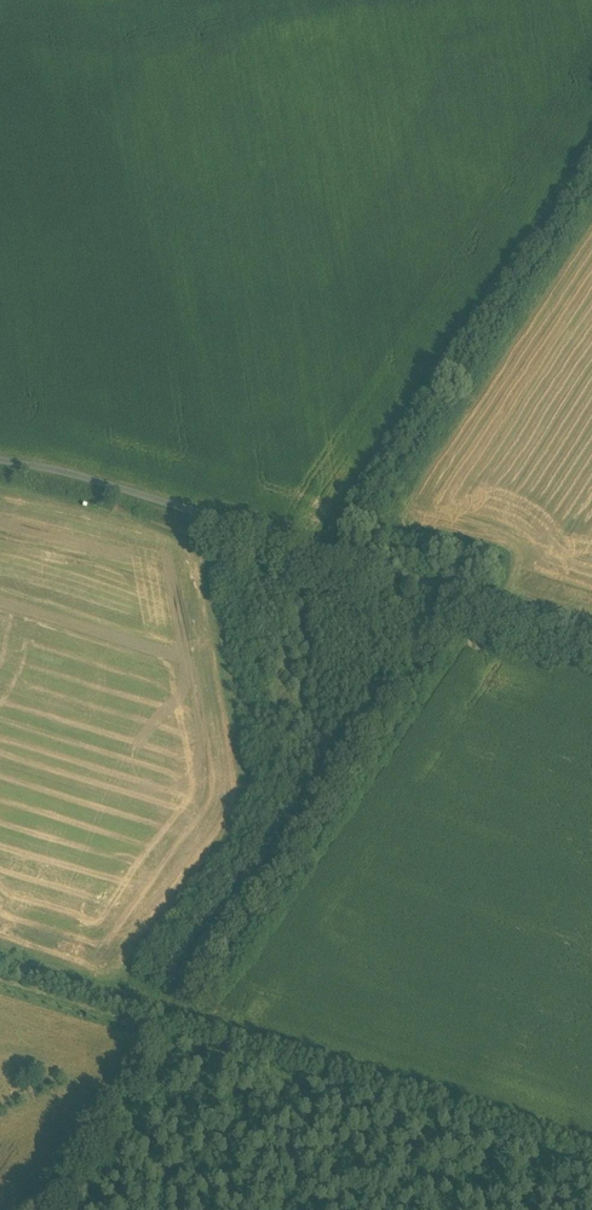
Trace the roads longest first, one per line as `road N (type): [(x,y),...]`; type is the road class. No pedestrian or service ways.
road 1 (residential): [(591,637),(69,466),(0,452)]

